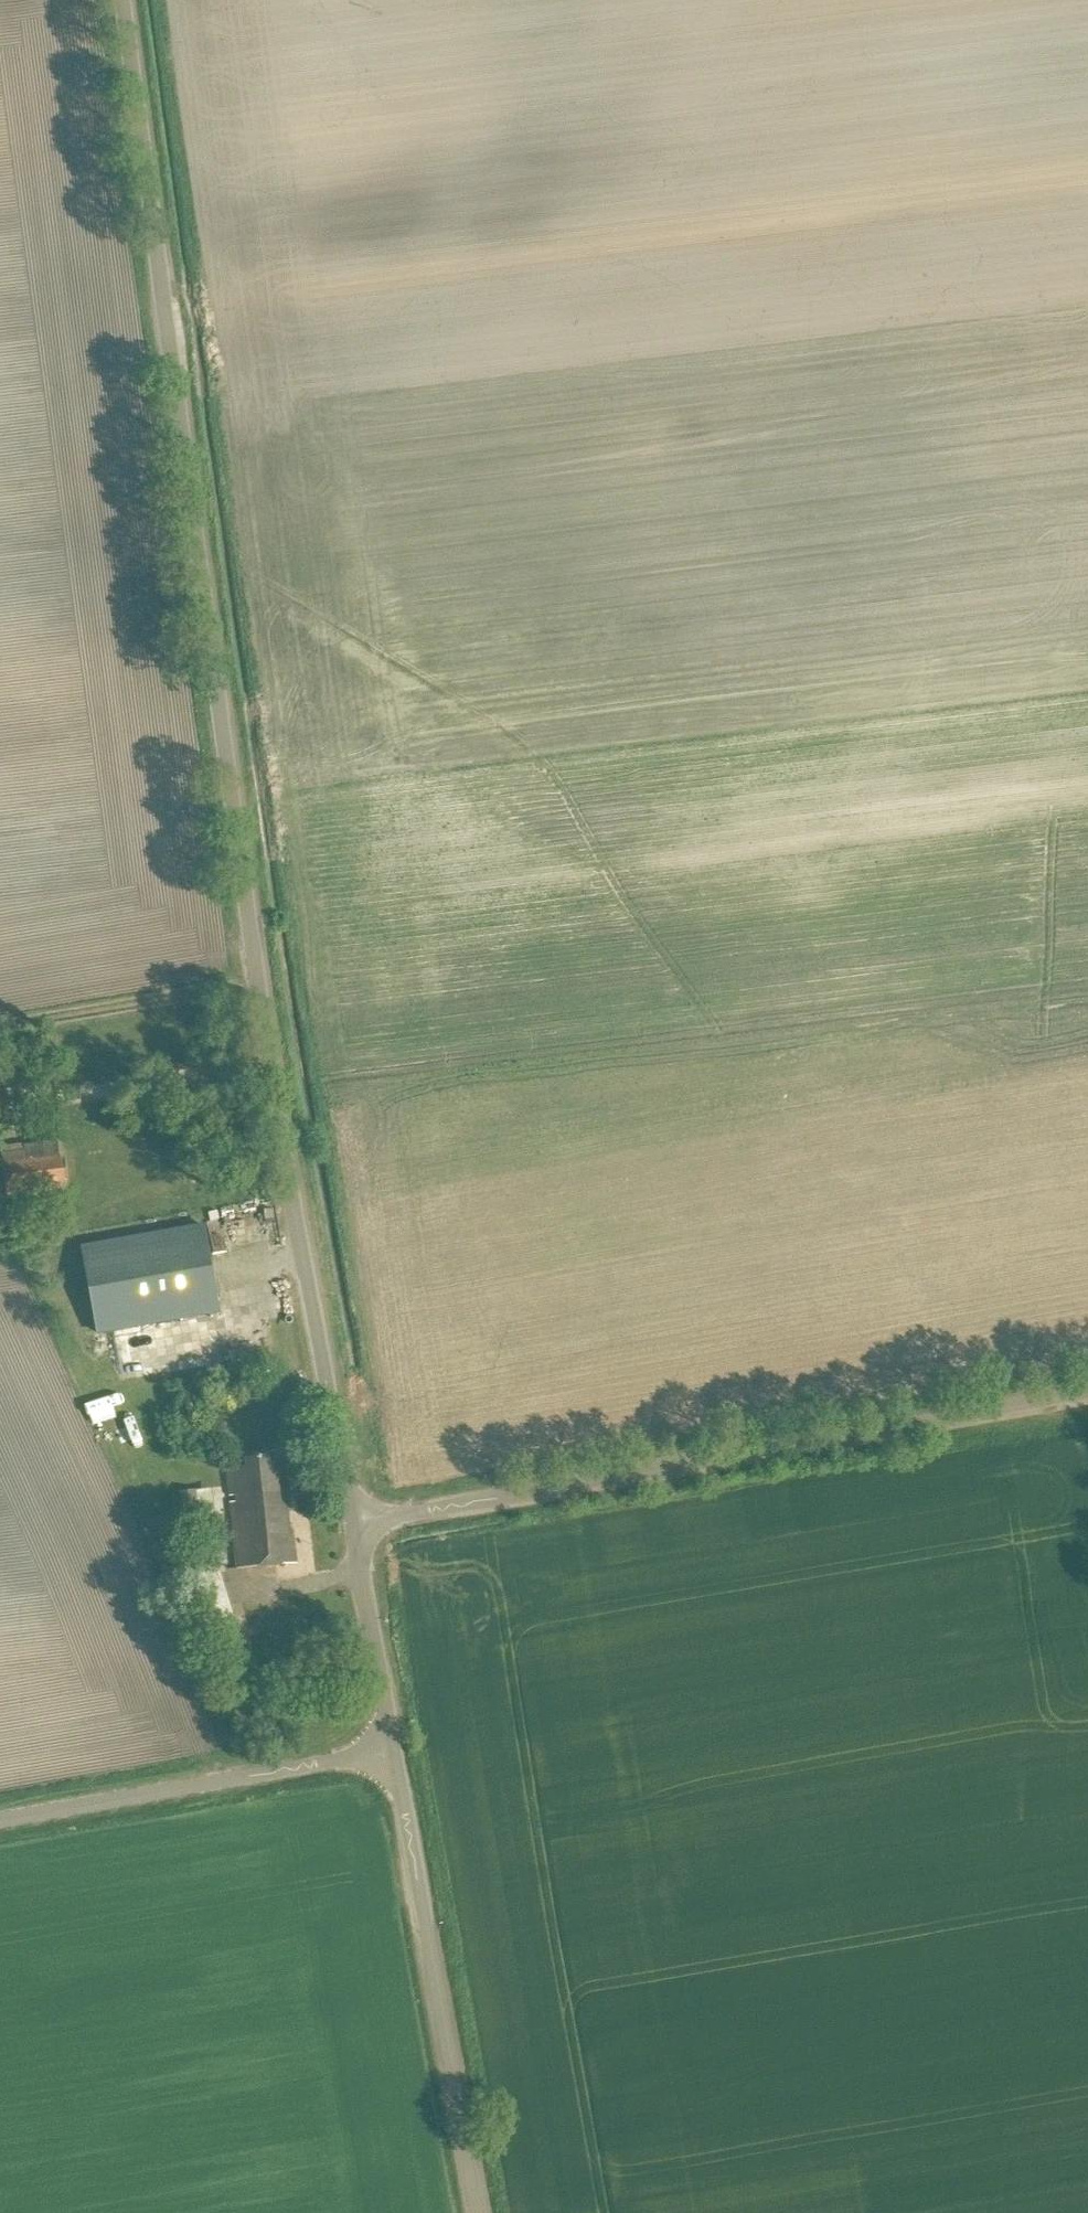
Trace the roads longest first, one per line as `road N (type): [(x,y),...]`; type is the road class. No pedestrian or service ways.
road 1 (unclassified): [(352,1525),(284,1156),(125,0)]
road 2 (unclassified): [(352,1525),(1087,1394)]
road 3 (unclassified): [(476,2212),(394,1754)]
road 4 (unclassified): [(0,1821),(394,1754)]
road 5 (unclassified): [(394,1754),(352,1525)]

